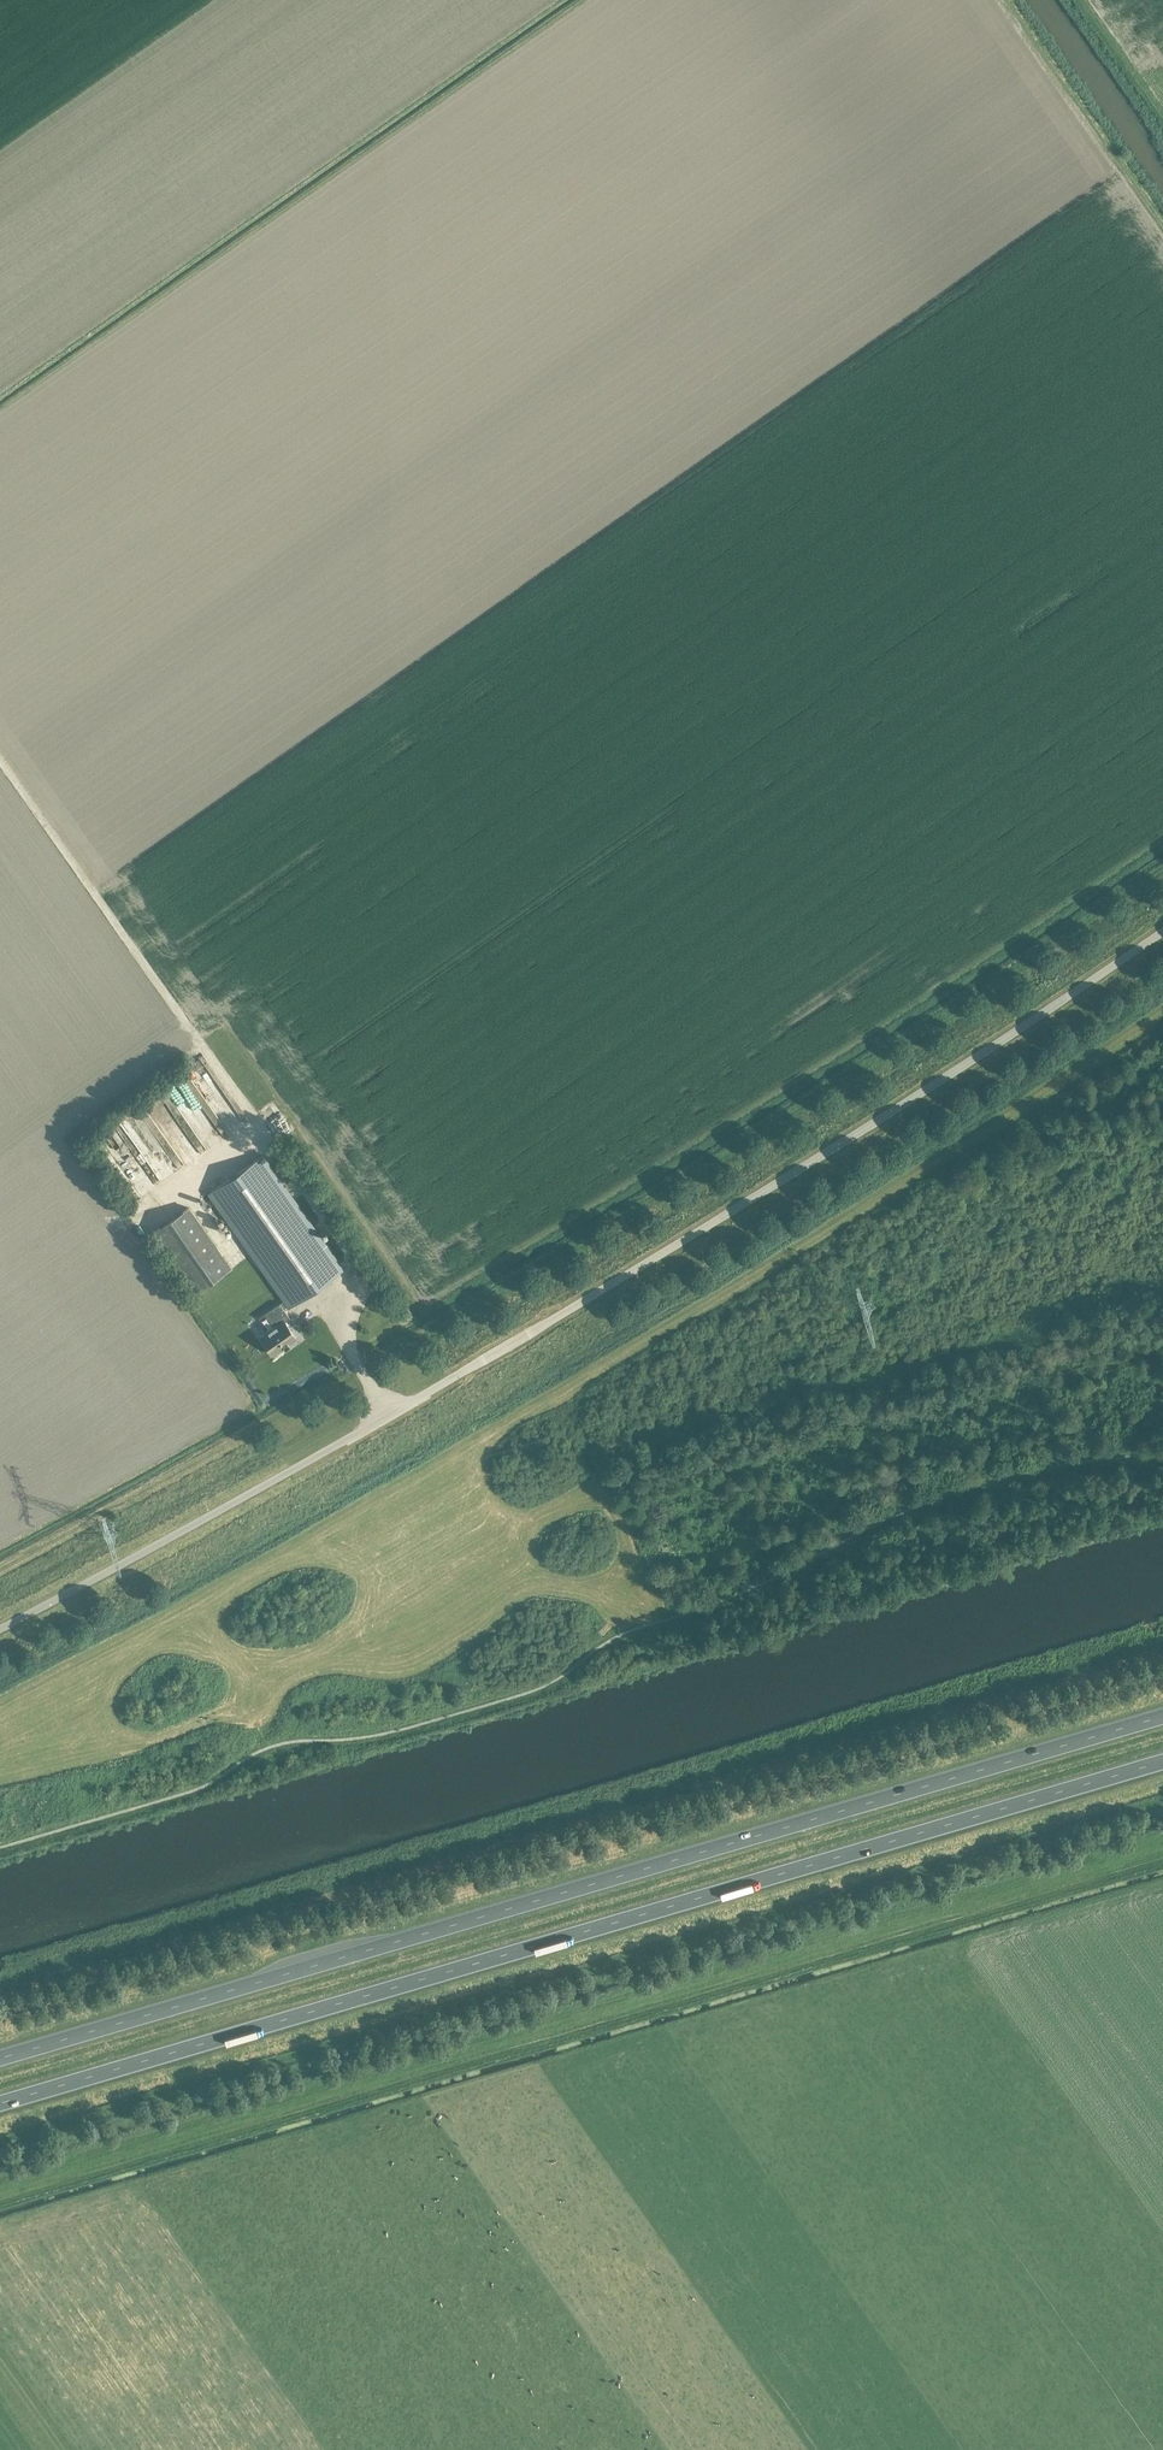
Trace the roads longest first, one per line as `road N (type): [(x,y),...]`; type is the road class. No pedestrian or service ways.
road 1 (tertiary): [(0,1629),(681,1242),(1162,933)]
road 2 (trunk): [(1162,1712),(0,2058)]
road 3 (trunk): [(0,2107),(1162,1763)]
road 4 (track): [(216,1065),(0,761)]

